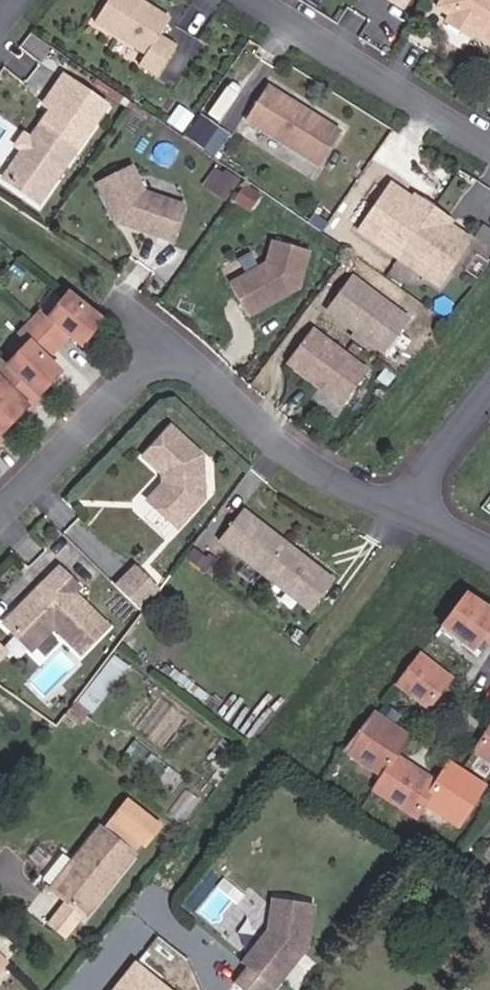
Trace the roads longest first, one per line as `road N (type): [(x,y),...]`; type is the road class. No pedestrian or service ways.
road 1 (residential): [(401,508),(292,454),(165,351),(0,510)]
road 2 (residential): [(261,0),(489,138)]
road 3 (residential): [(489,392),(401,508)]

